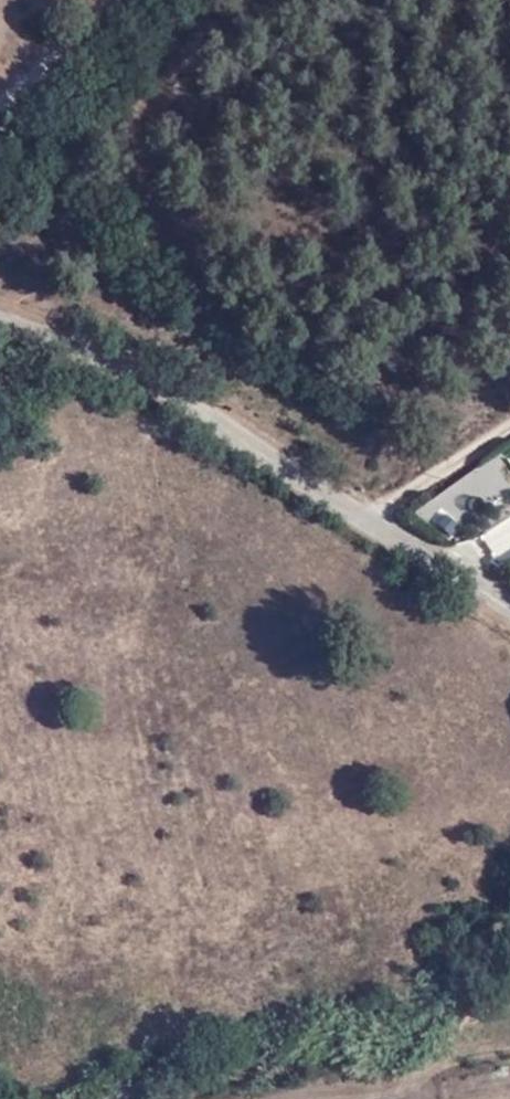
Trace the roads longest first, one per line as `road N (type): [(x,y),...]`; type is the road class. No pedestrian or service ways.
road 1 (residential): [(0,319),(104,346),(411,539),(509,613)]

